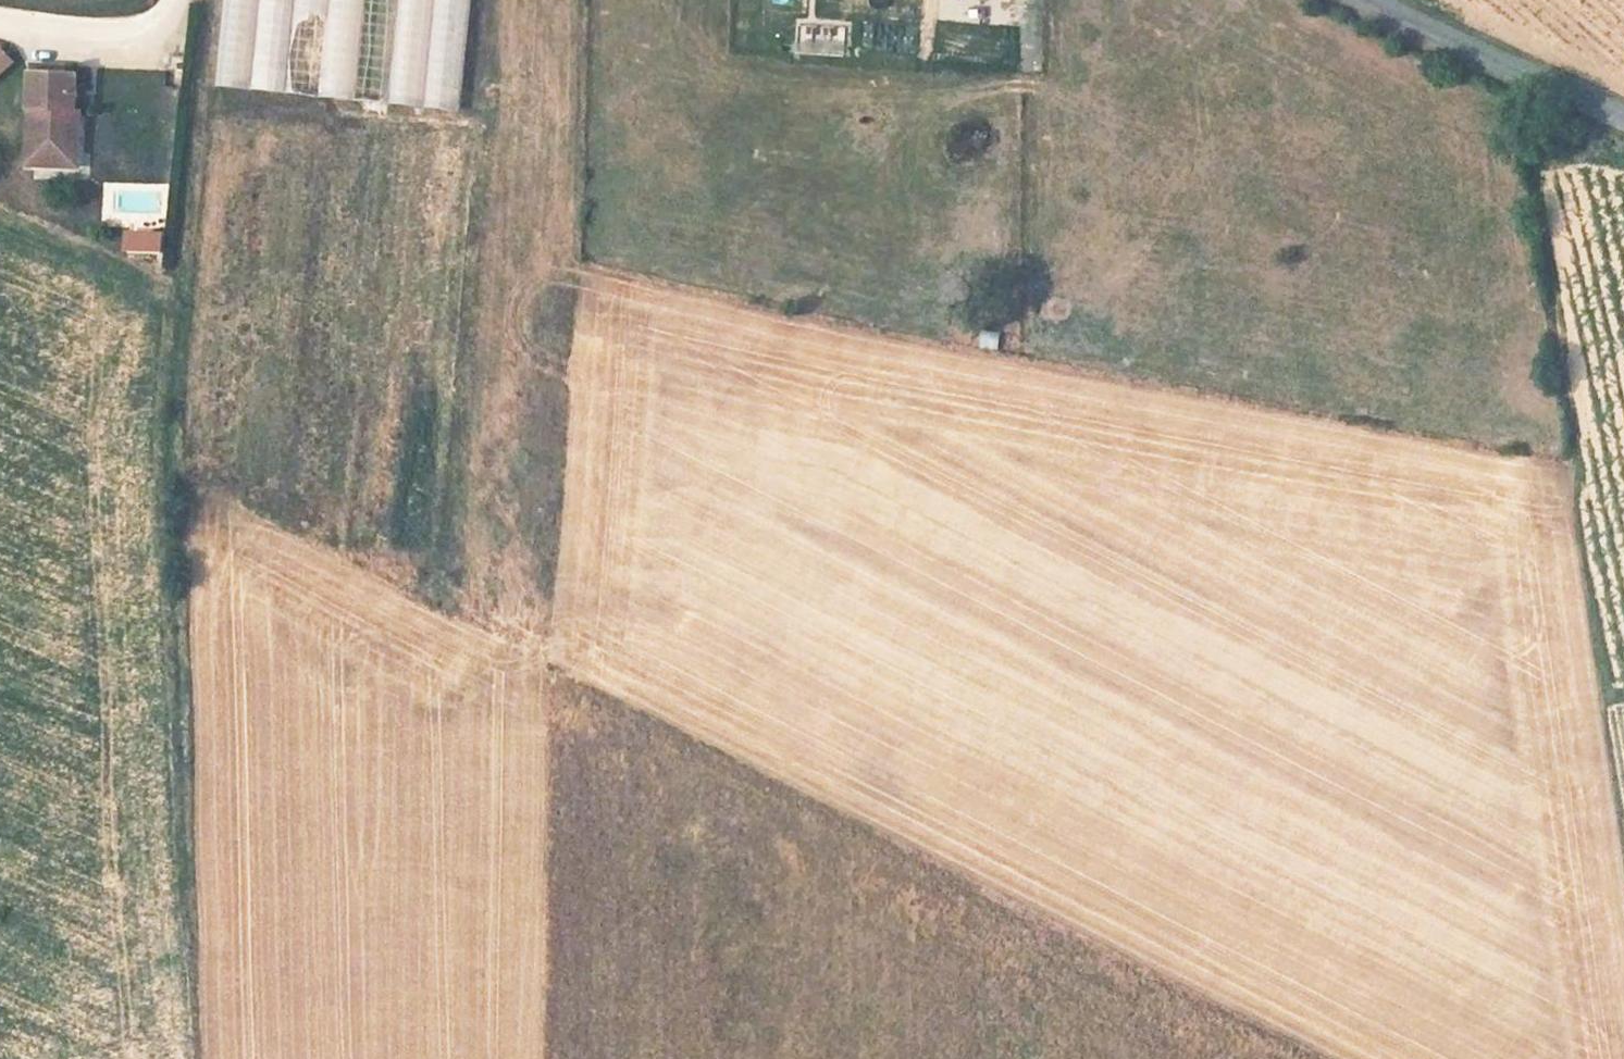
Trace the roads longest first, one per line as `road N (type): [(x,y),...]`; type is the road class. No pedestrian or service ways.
road 1 (unclassified): [(1370,0),(1623,121)]

